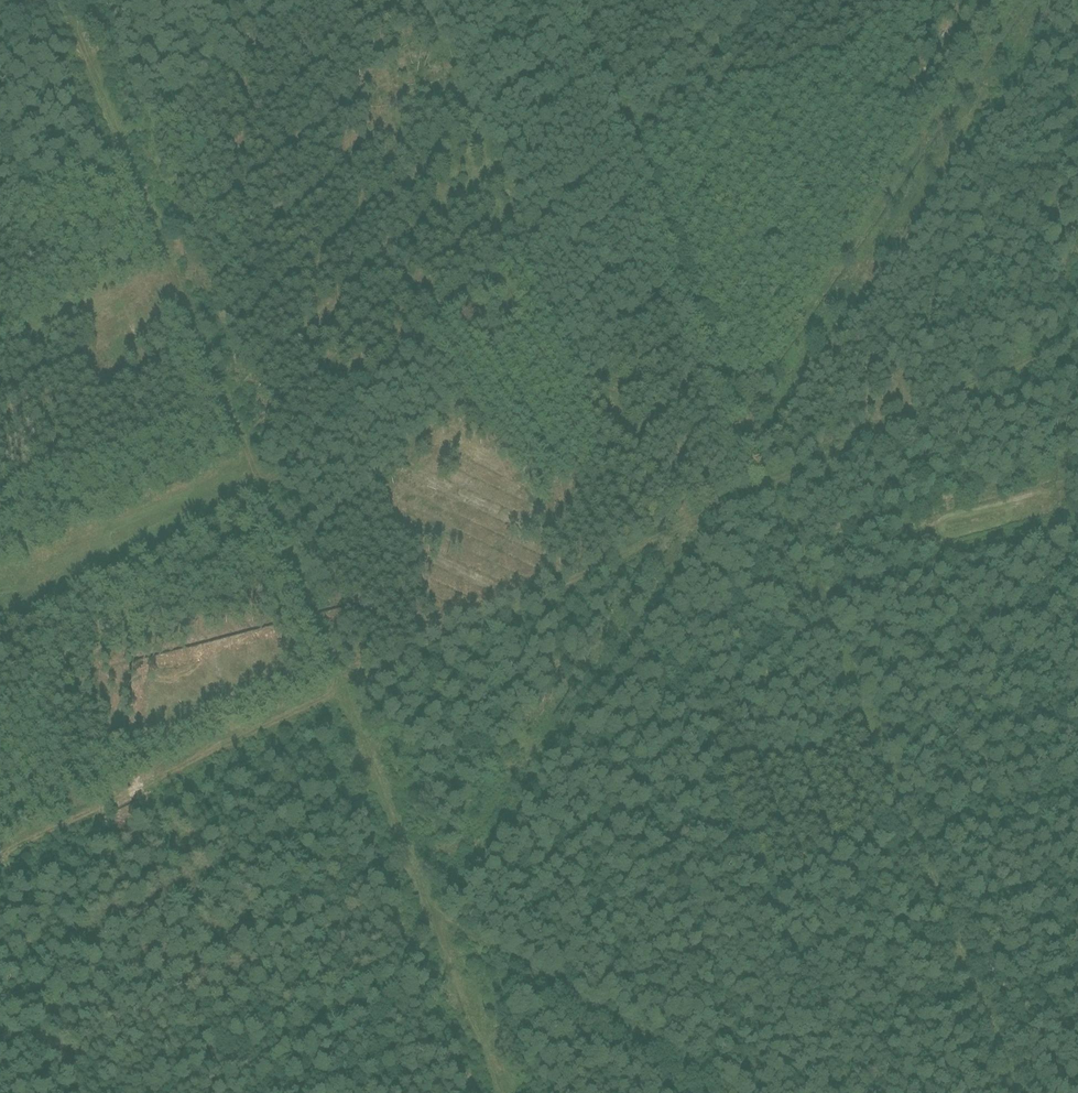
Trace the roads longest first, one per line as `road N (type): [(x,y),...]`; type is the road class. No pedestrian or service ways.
road 1 (track): [(0,857),(346,691)]

